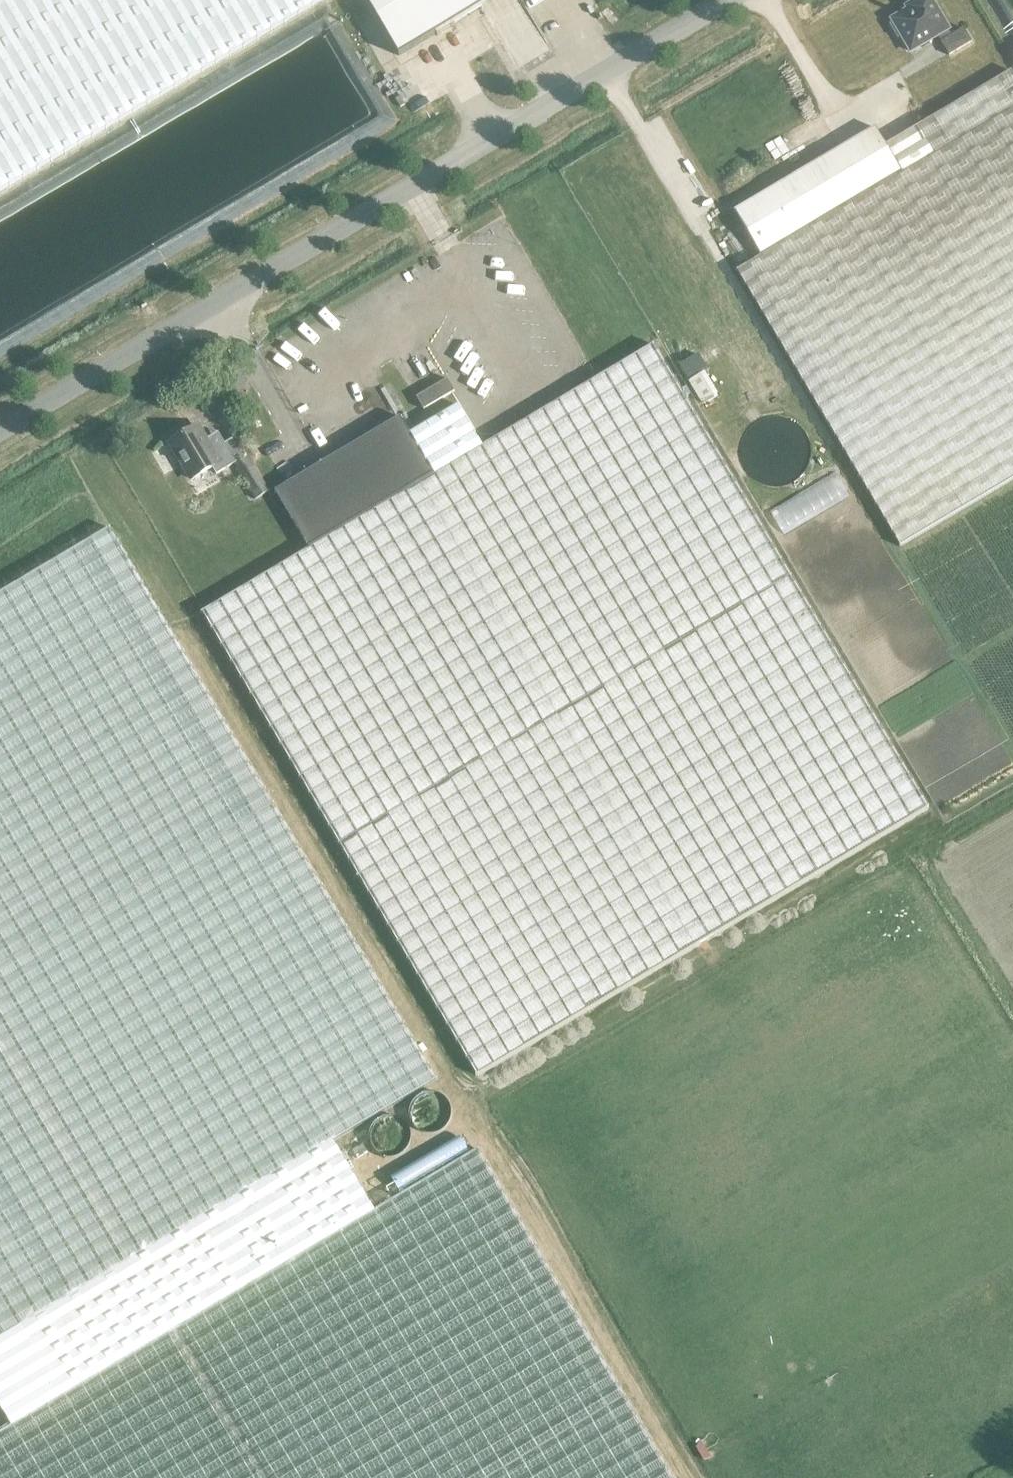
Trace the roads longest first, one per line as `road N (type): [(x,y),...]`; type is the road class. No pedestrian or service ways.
road 1 (unclassified): [(0,429),(722,0)]

